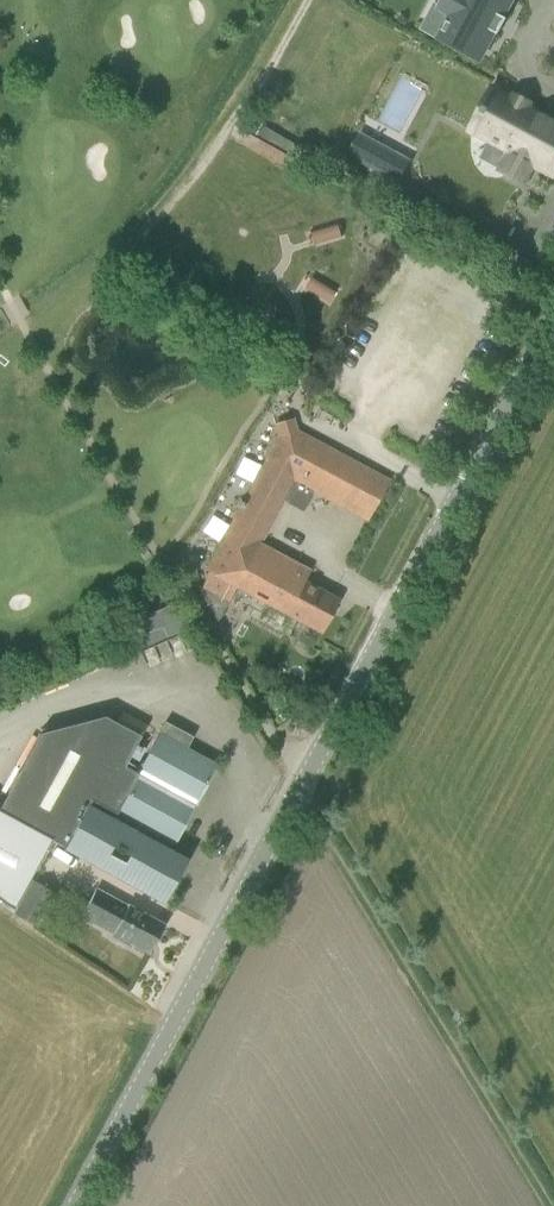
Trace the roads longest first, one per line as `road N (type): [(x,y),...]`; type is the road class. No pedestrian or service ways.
road 1 (unclassified): [(77,1205),(553,321)]
road 2 (track): [(553,1205),(303,790)]

